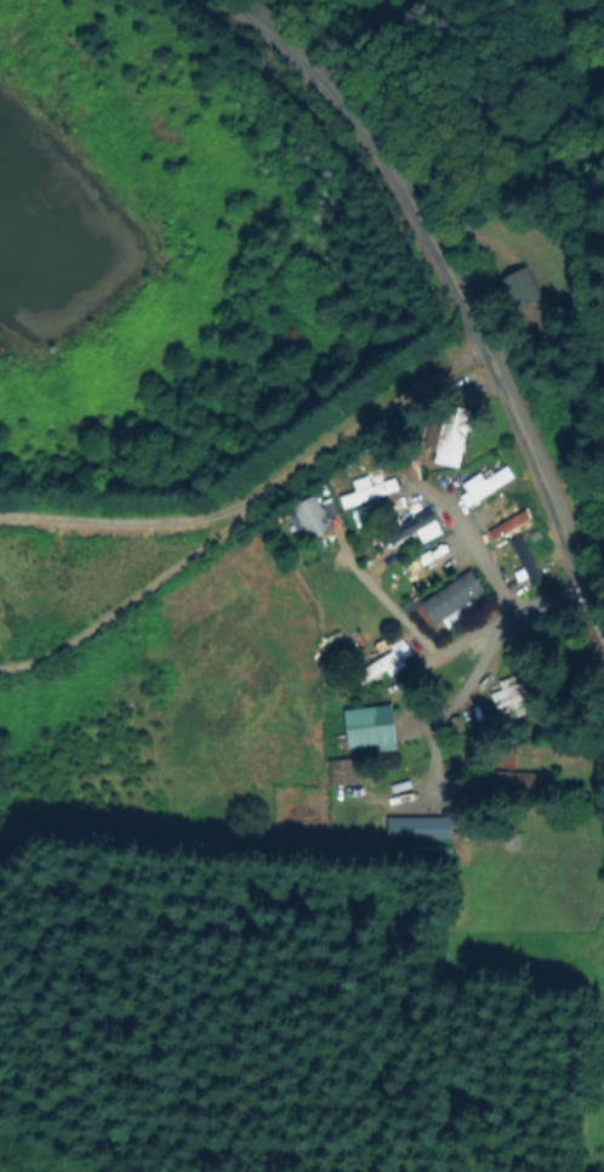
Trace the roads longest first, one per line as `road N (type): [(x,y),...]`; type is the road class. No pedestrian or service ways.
road 1 (tertiary): [(234,0),(346,92),(404,186),(463,288),(603,630)]

